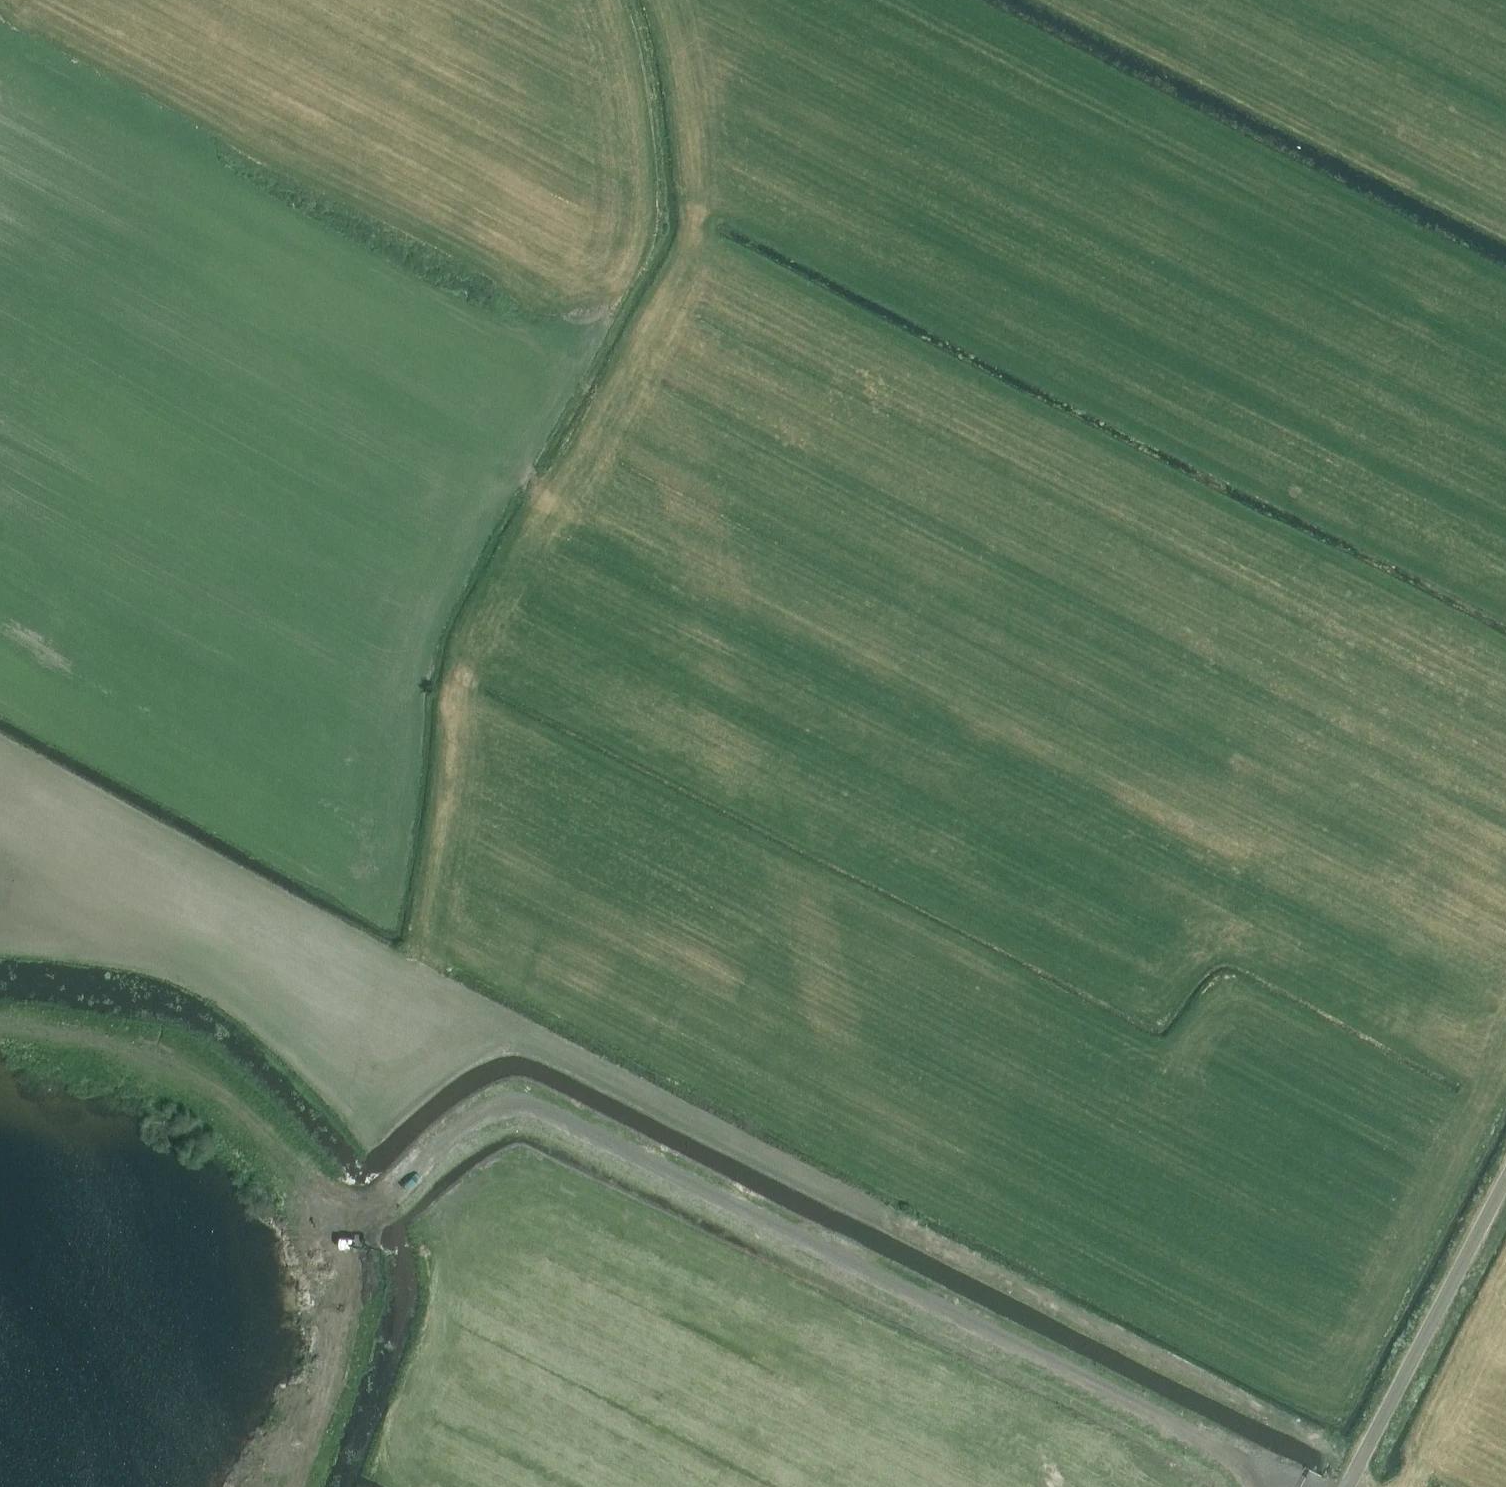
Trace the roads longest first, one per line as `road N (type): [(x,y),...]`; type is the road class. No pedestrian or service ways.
road 1 (unclassified): [(1349,1486),(1505,1185)]

